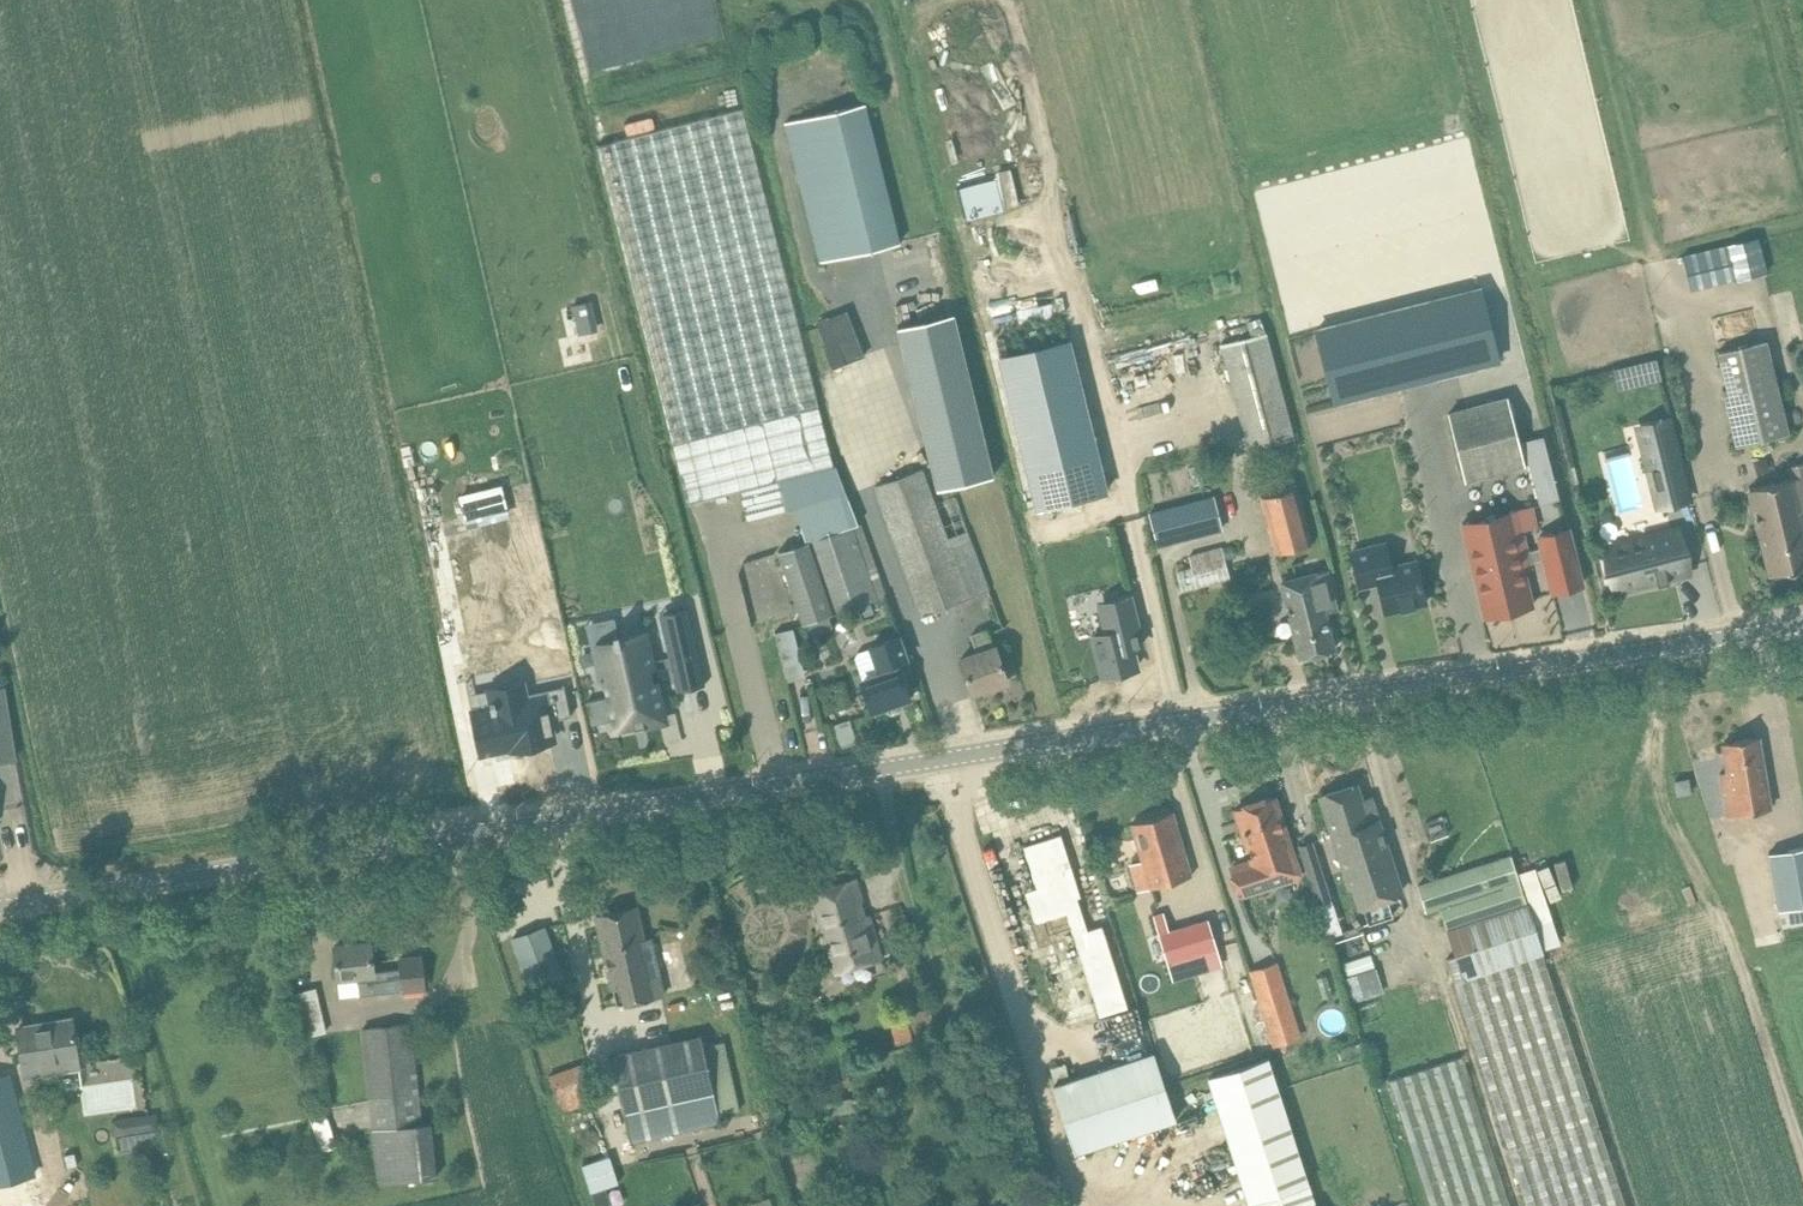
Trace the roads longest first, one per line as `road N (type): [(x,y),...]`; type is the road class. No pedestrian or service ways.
road 1 (secondary): [(0,907),(1802,624)]

